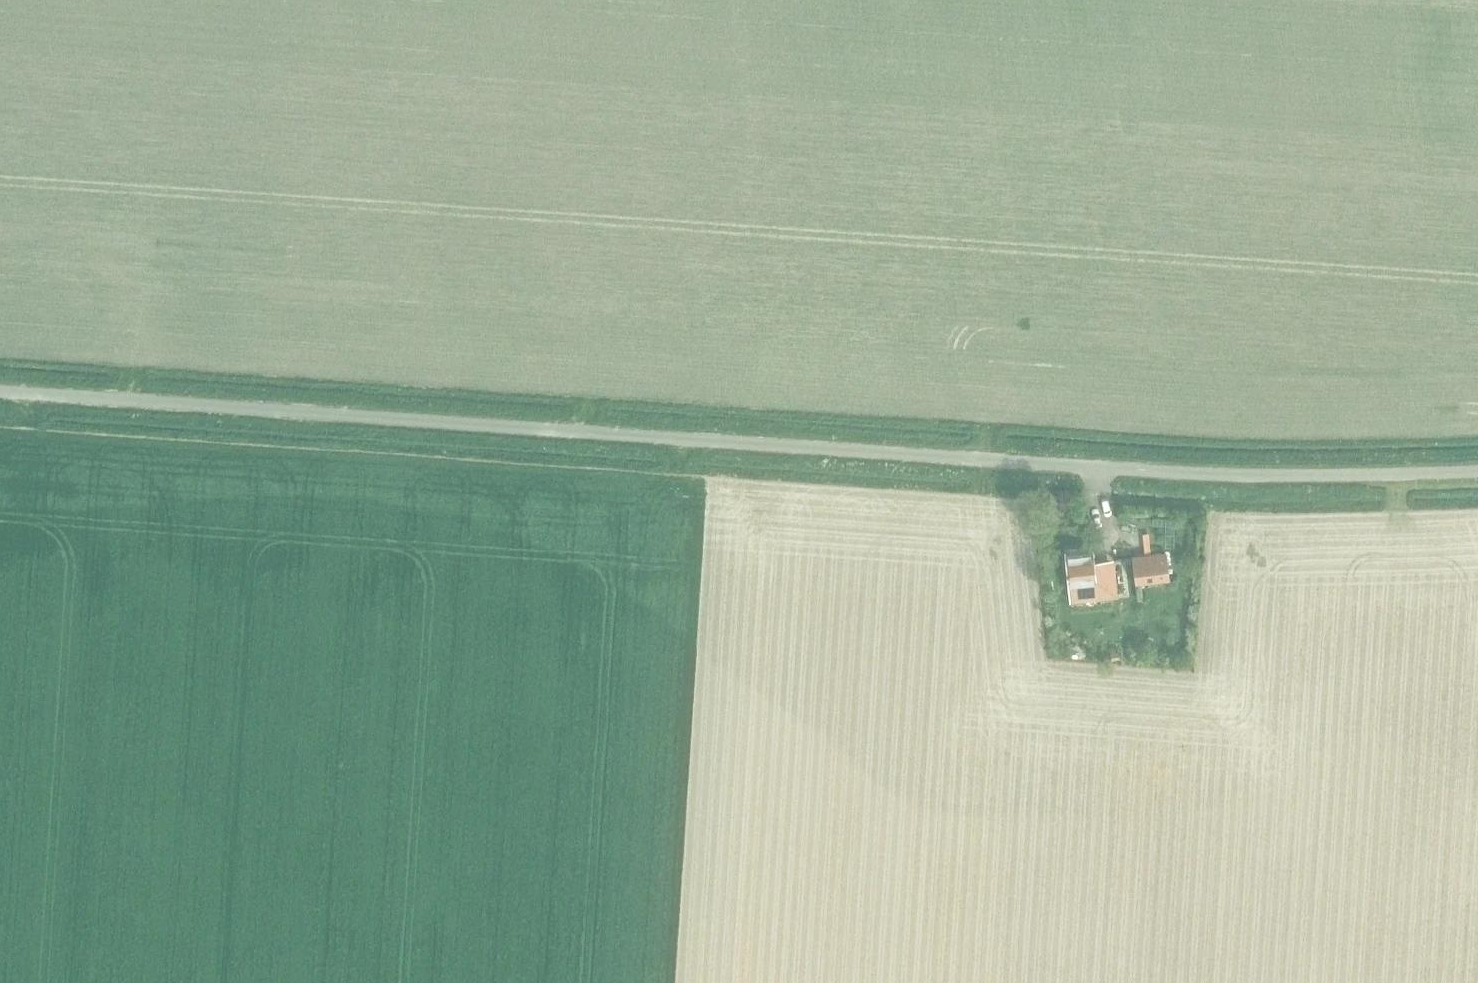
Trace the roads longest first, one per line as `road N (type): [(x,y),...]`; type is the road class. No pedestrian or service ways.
road 1 (unclassified): [(1477,470),(1260,474),(984,461),(0,392)]

